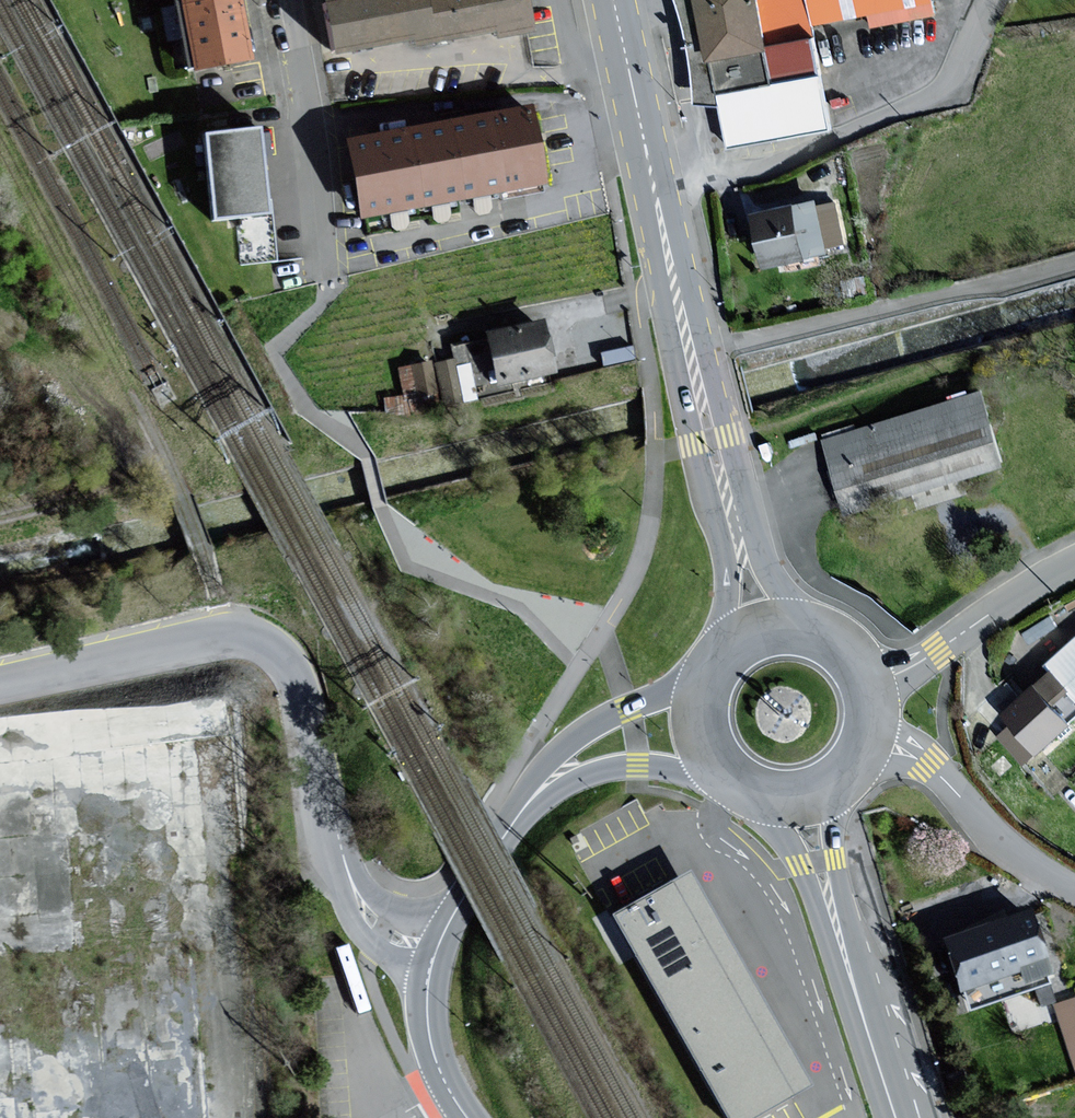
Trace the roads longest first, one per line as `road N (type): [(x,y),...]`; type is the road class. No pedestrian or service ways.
road 1 (residential): [(0,683),(206,639),(236,636),(274,649),(299,679),(363,910),(382,928),(436,953)]
road 2 (primary): [(657,200),(680,376),(724,571),(731,648)]
road 3 (primary): [(800,628),(758,547),(657,200)]
road 4 (residential): [(990,0),(947,89),(790,158),(654,188)]
road 5 (unclassified): [(866,735),(929,766),(1001,843),(1074,892)]
road 6 (residential): [(281,0),(324,257)]
road 7 (primary): [(754,788),(797,863),(862,1013)]
road 8 (unclassified): [(709,678),(582,732),(551,761),(516,818)]
road 9 (residential): [(867,688),(1074,563)]
road 10 (primary): [(862,1013),(836,847),(837,777)]
road 11 (unclassified): [(516,818),(539,797),(598,771),(725,768)]
road 12 (primary): [(614,0),(654,188)]
road 13 (unclassified): [(436,953),(429,1033),(467,1117)]
road 14 (unclassified): [(516,818),(436,953)]

